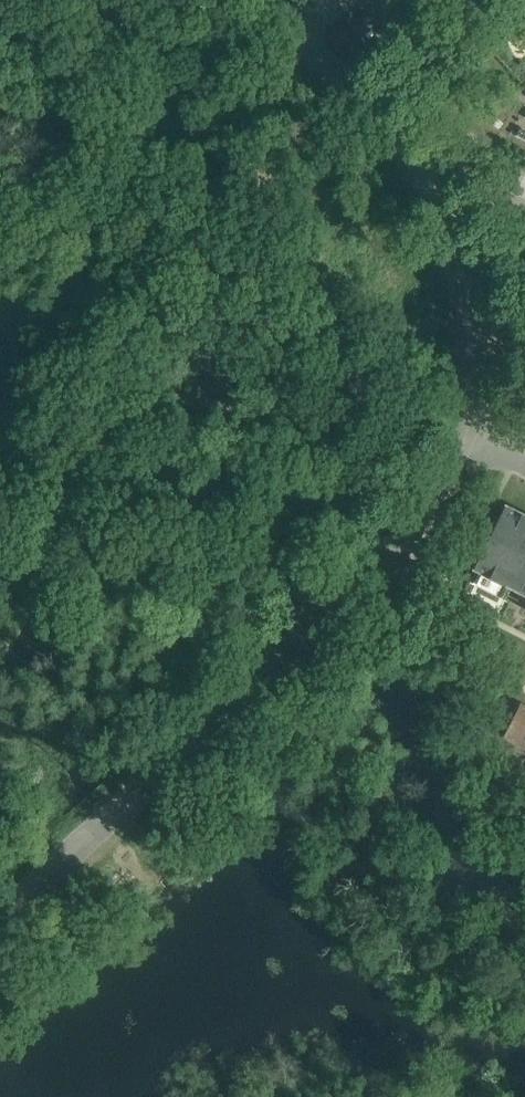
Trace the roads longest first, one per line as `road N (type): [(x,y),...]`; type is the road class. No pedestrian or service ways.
road 1 (unclassified): [(0,920),(356,589),(417,524),(452,471)]
road 2 (unclassified): [(452,471),(469,432),(476,380),(472,320),(450,238),(420,171),(267,0)]
road 3 (residential): [(365,0),(483,169),(524,210)]

